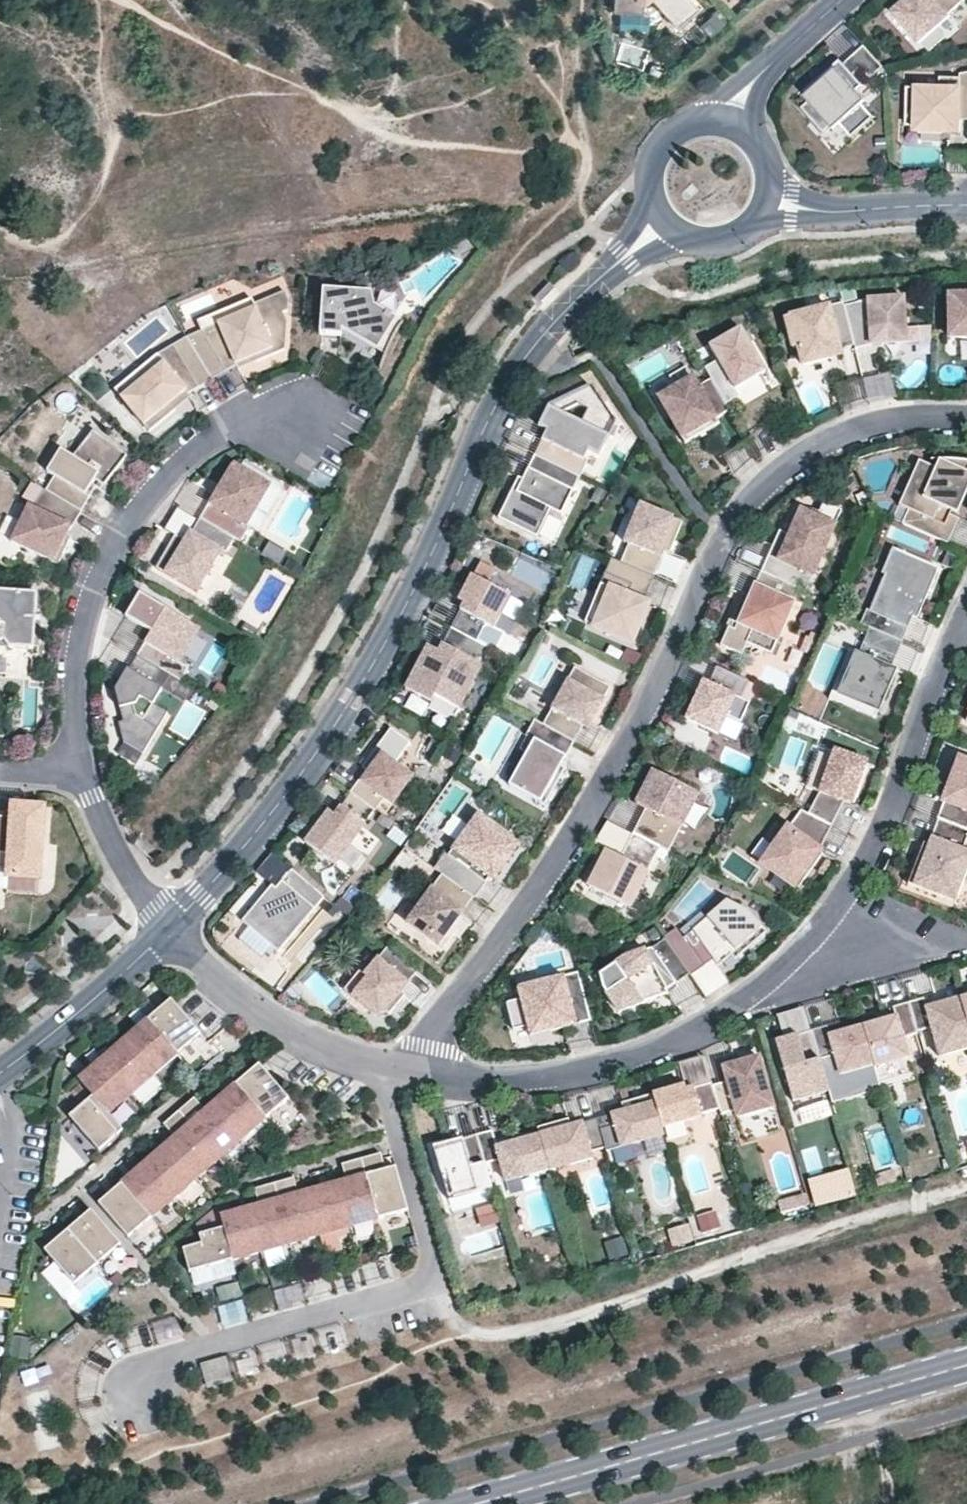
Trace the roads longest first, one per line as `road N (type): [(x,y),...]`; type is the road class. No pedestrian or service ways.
road 1 (residential): [(421,1071),(441,1020),(600,787),(720,538),(752,494),(841,434),(909,416),(966,416)]
road 2 (residential): [(665,222),(536,346),(491,420),(408,605),(356,694),(294,789),(168,930)]
road 3 (residential): [(382,1064),(438,1276),(434,1286),(167,1363),(150,1372),(137,1397)]
road 4 (primary): [(482,1503),(966,1366)]
road 5 (residential): [(86,768),(83,650),(90,612),(122,540),(168,482),(235,428),(298,425)]
road 6 (residential): [(818,936),(771,982),(710,1022),(615,1061),(502,1078),(421,1071)]
road 7 (residential): [(966,604),(881,833),(818,936)]
road 8 (residential): [(382,1064),(257,1007),(168,930)]
road 9 (residential): [(168,930),(67,1025),(0,1074)]
road 10 (residential): [(966,204),(833,209),(768,196)]
road 11 (residential): [(168,930),(114,844),(86,768)]
road 12 (residential): [(731,126),(741,95),(842,0)]
road 13 (residential): [(731,126),(690,125),(663,145),(650,184),(665,222)]
road 14 (residential): [(966,940),(893,957),(818,936)]
road 15 (residential): [(665,222),(701,241),(722,240),(753,223),(768,196)]

